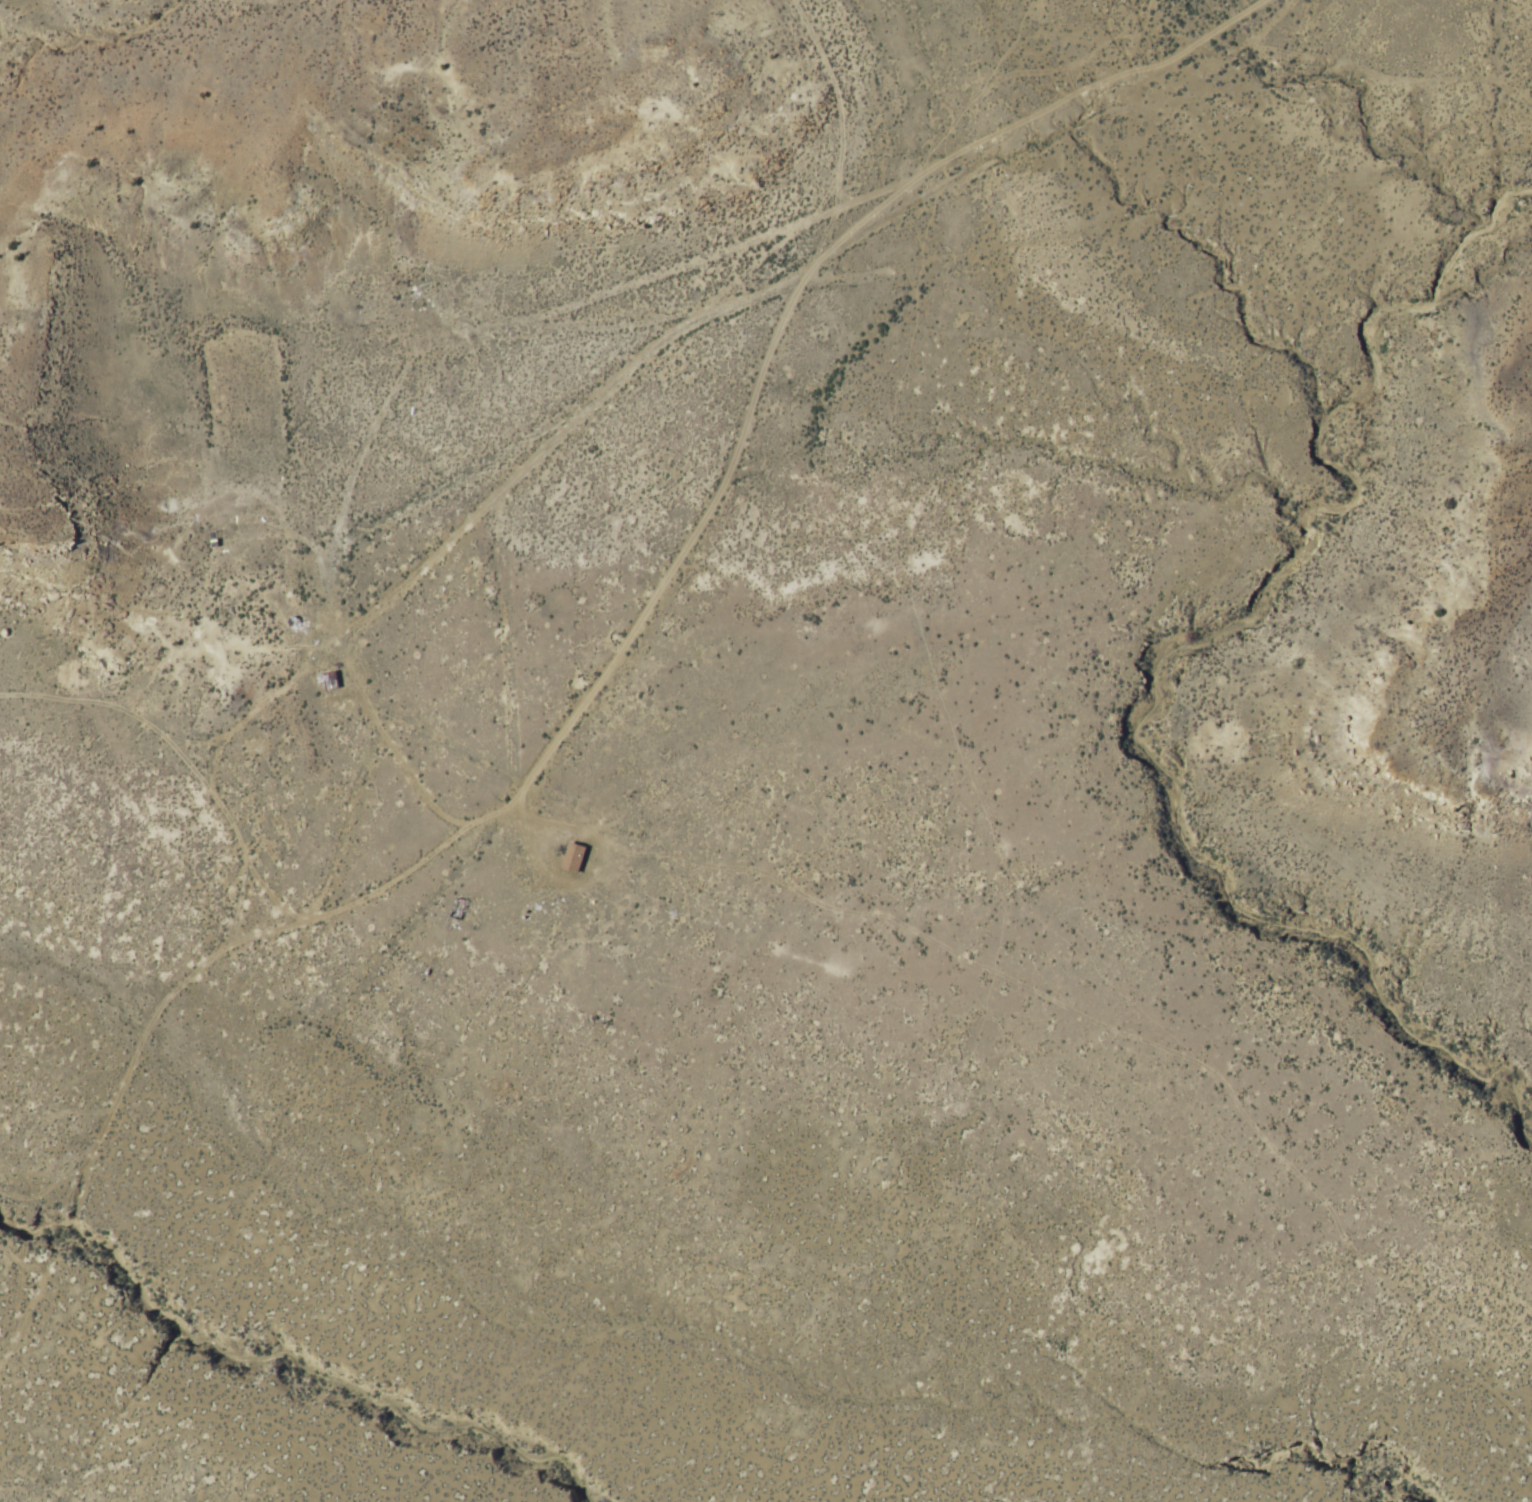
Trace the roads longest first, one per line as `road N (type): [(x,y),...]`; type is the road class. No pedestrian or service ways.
road 1 (track): [(0,694),(109,704),(172,740),(208,742),(432,556),(671,331),(807,271),(1065,108),(1168,59),(1263,0)]
road 2 (residential): [(786,0),(834,90),(842,143),(831,226),(807,271)]

